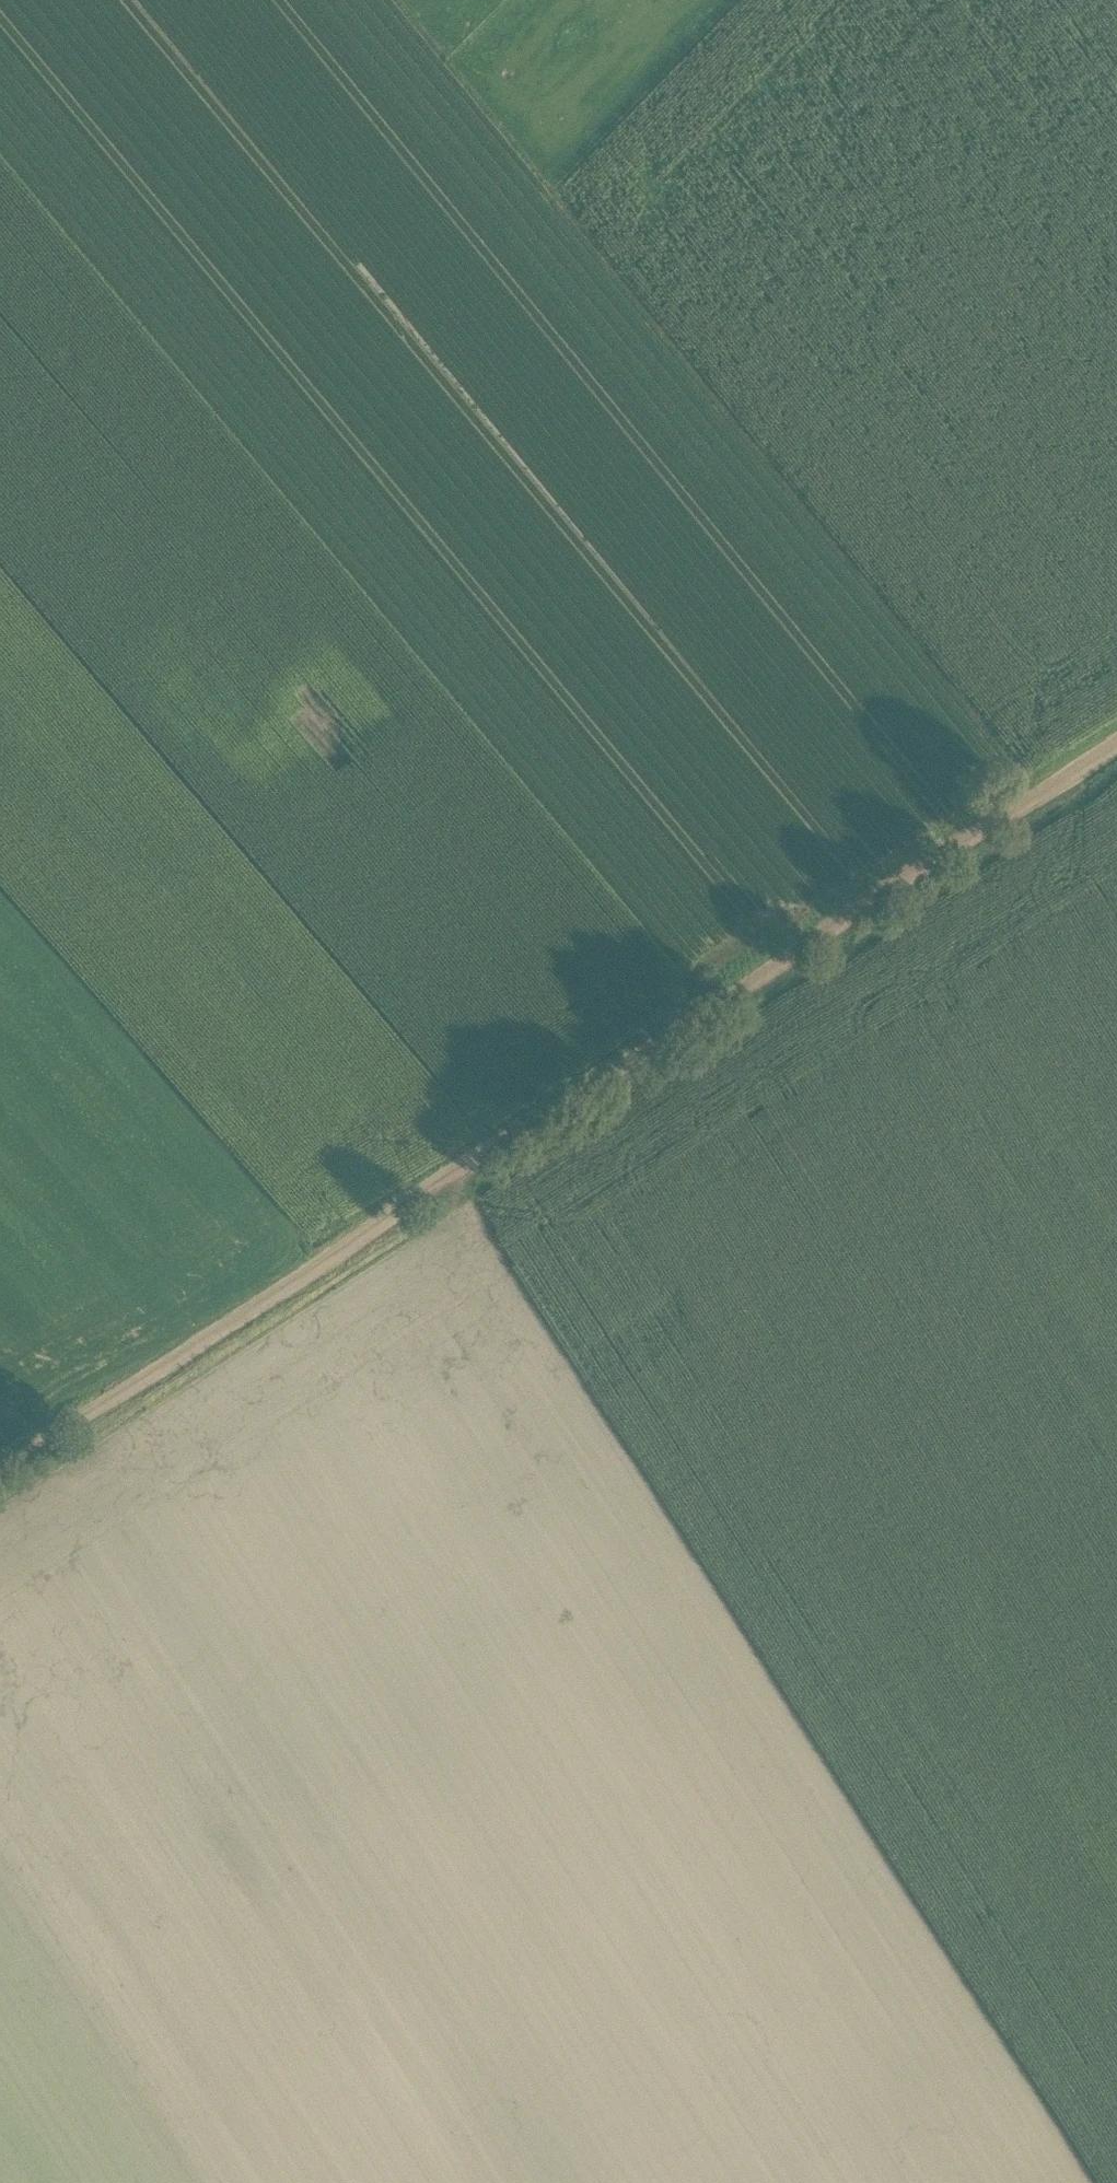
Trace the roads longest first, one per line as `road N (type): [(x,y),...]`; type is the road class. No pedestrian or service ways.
road 1 (track): [(1116,748),(0,1475)]

